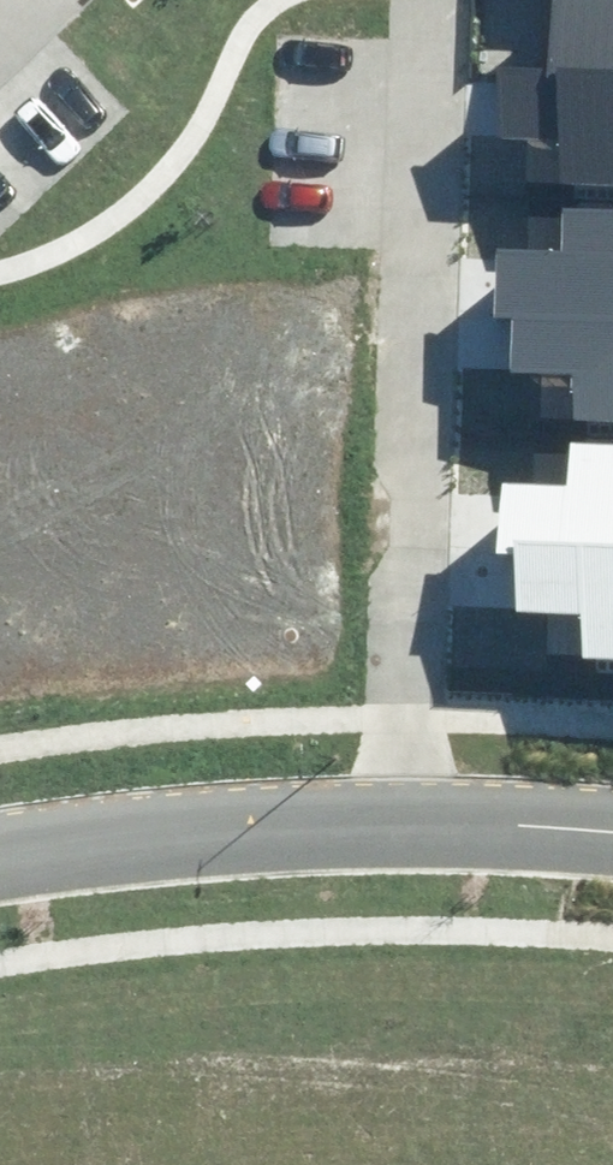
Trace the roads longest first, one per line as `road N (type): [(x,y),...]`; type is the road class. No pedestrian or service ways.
road 1 (residential): [(446,0),(417,820)]
road 2 (residential): [(0,858),(417,820)]
road 3 (residential): [(417,820),(612,838)]

